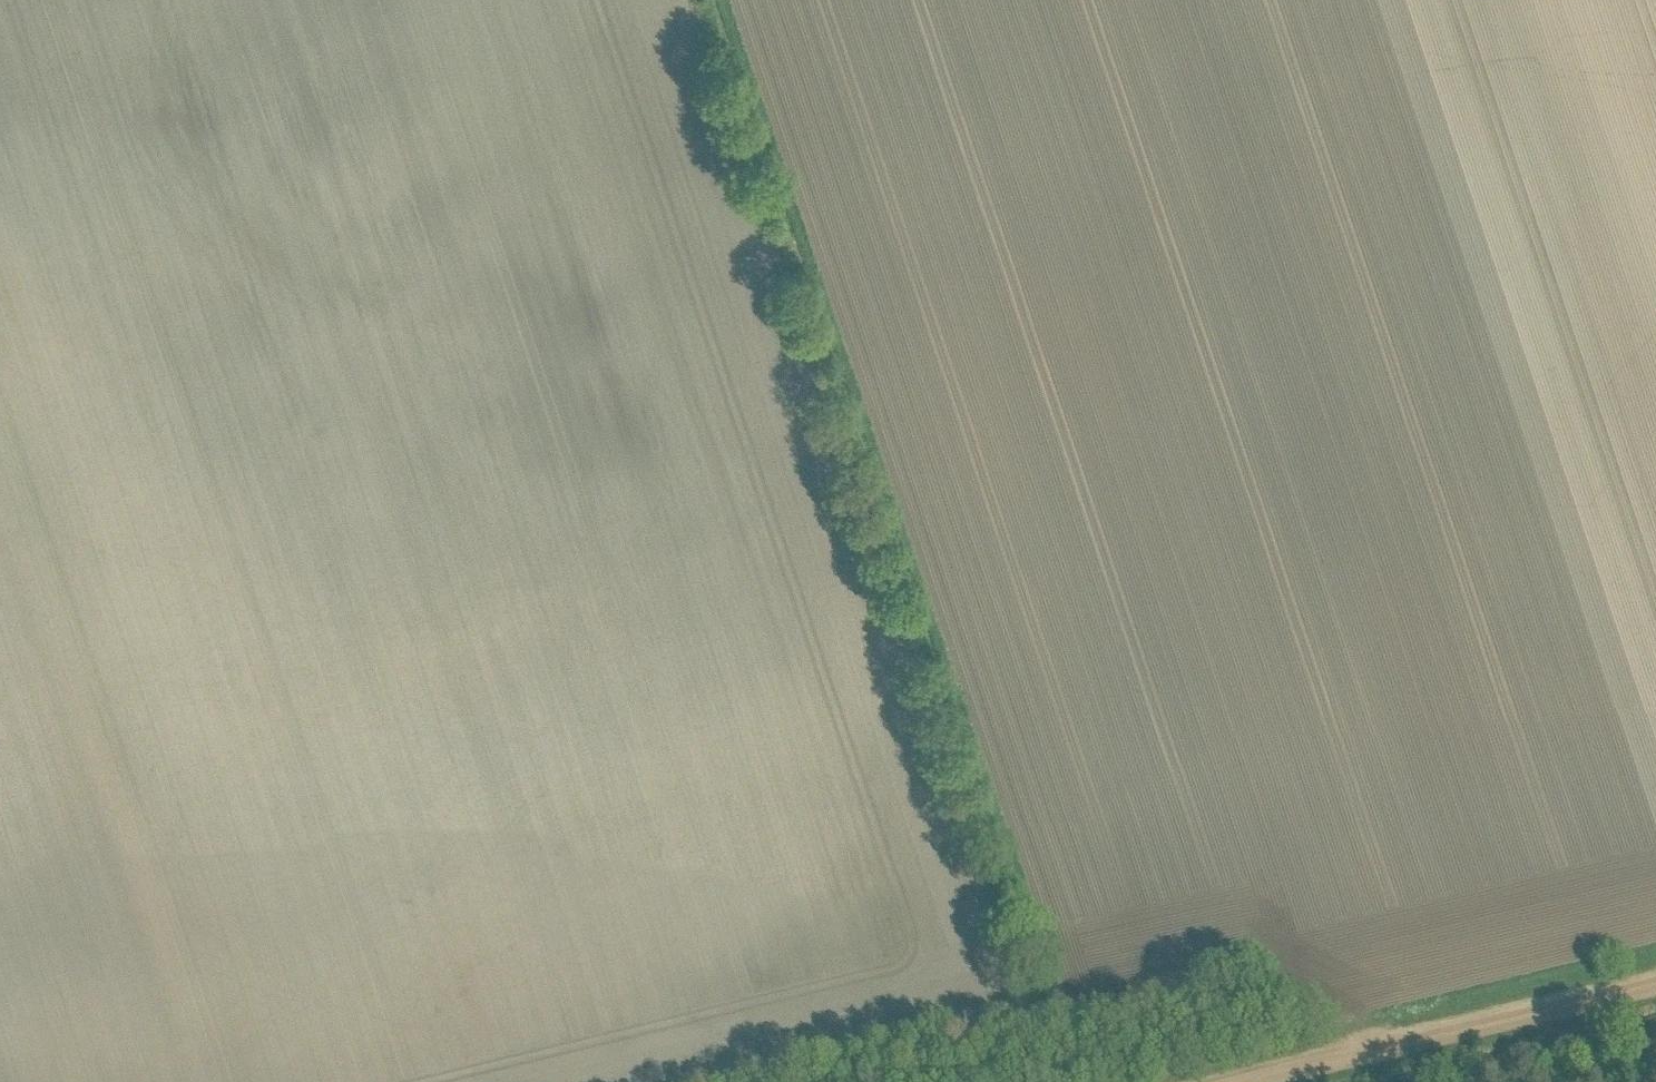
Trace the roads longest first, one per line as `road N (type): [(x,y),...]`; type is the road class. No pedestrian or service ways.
road 1 (track): [(1217,1081),(1655,978)]

